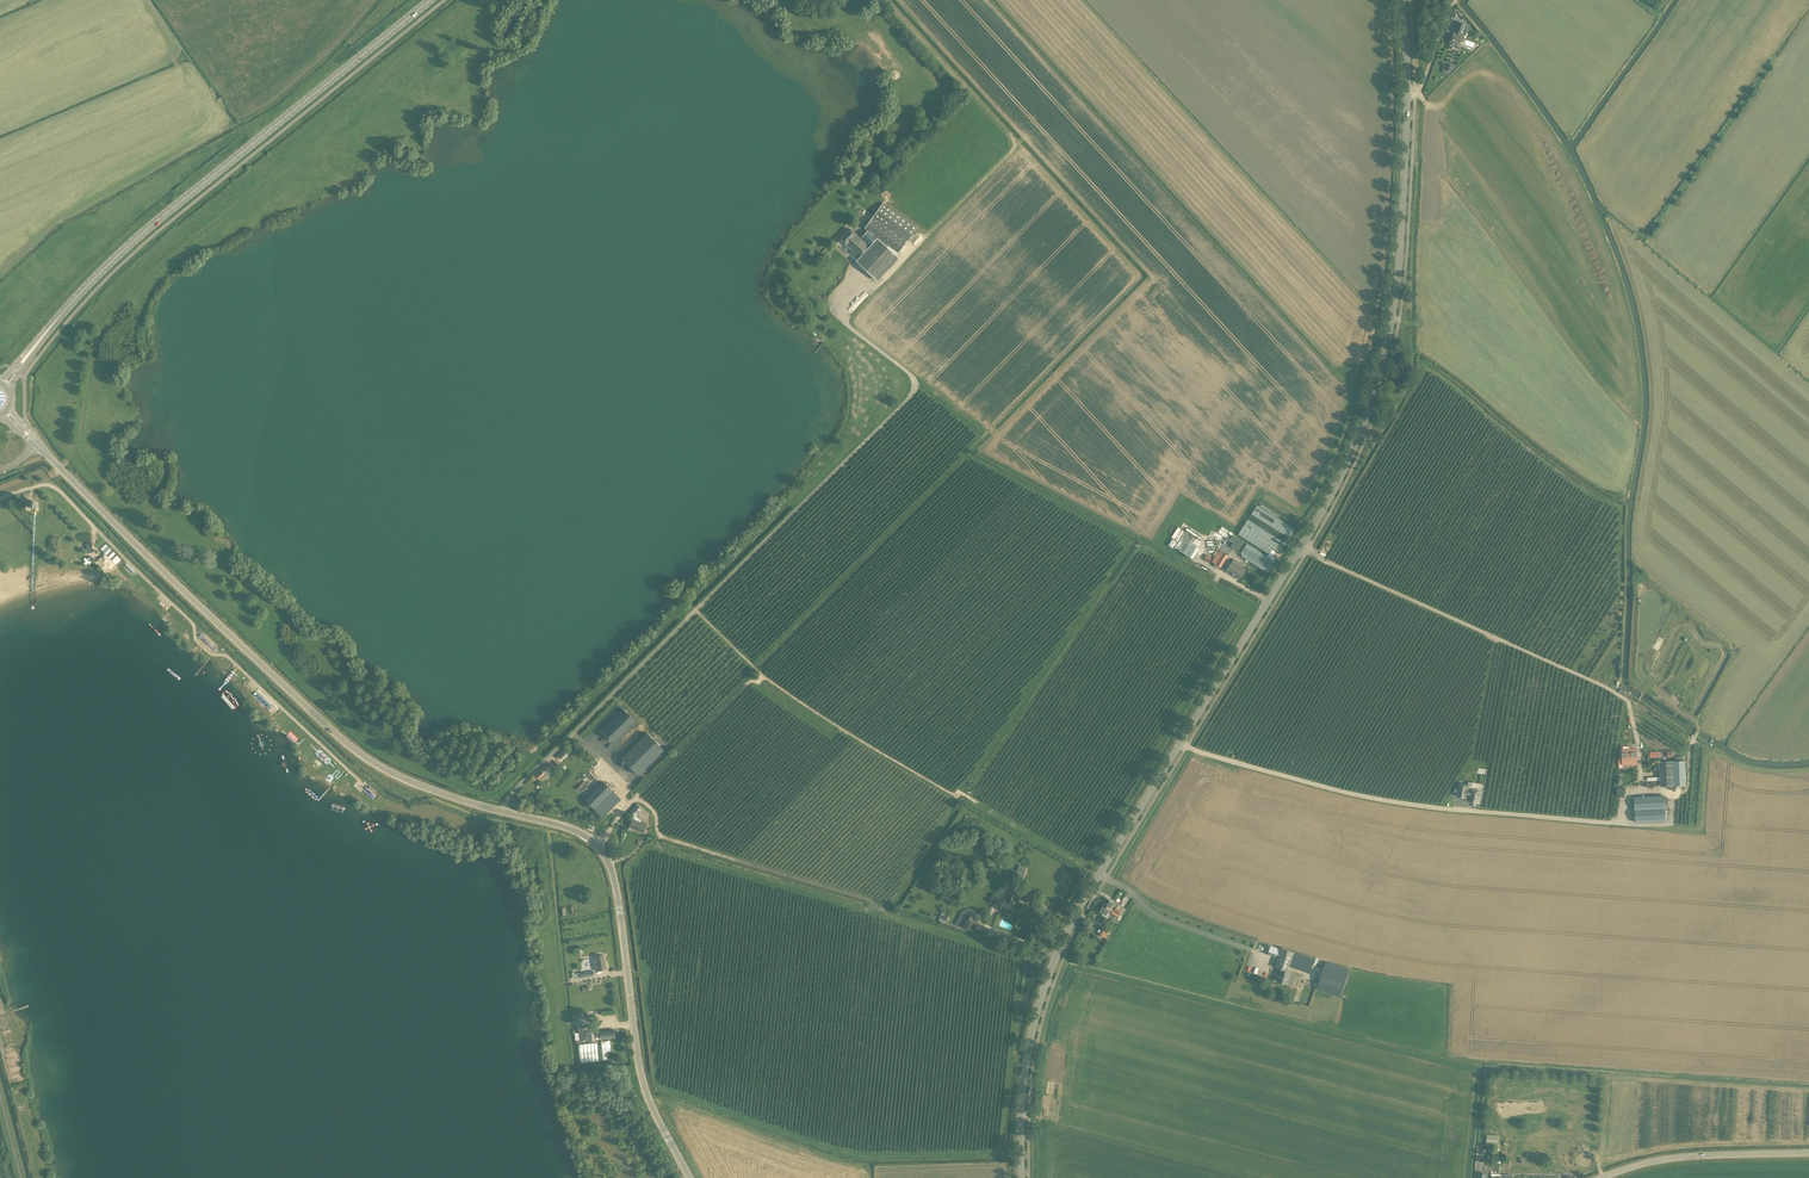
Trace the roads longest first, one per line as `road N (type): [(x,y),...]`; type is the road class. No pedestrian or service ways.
road 1 (tertiary): [(1021,1177),(1025,1063),(1066,934),(1321,514),(1366,417),(1397,284),(1407,94)]
road 2 (unclassified): [(501,811),(915,402),(915,378),(848,326)]
road 3 (tertiary): [(501,811),(413,784),(345,743),(36,444)]
road 4 (secondary): [(5,385),(90,282),(162,217),(429,0)]
road 5 (tertiary): [(689,1177),(642,1085),(610,865),(564,826),(501,811)]
road 6 (unclassified): [(1601,1177),(1679,1158),(1808,1153)]

